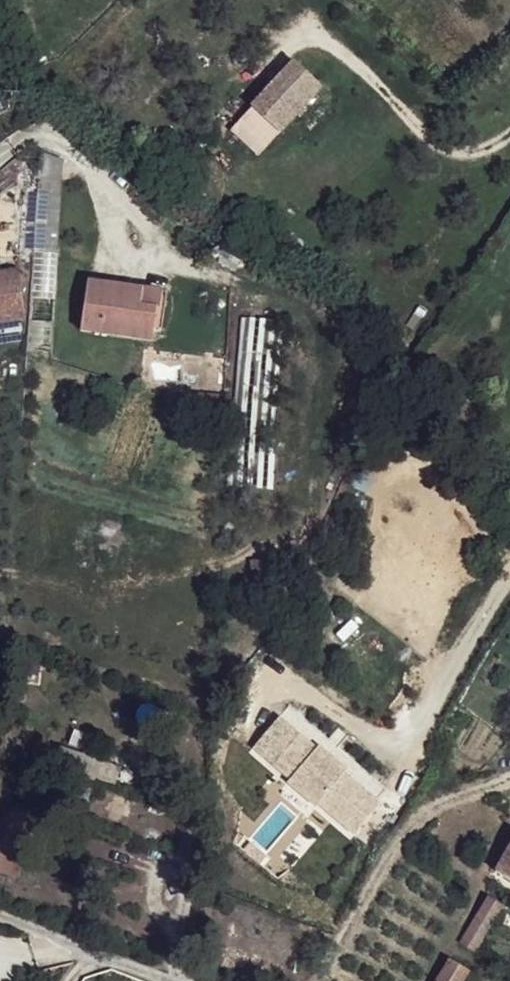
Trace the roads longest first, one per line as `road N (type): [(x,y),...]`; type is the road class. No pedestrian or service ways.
road 1 (residential): [(0,920),(154,980)]

